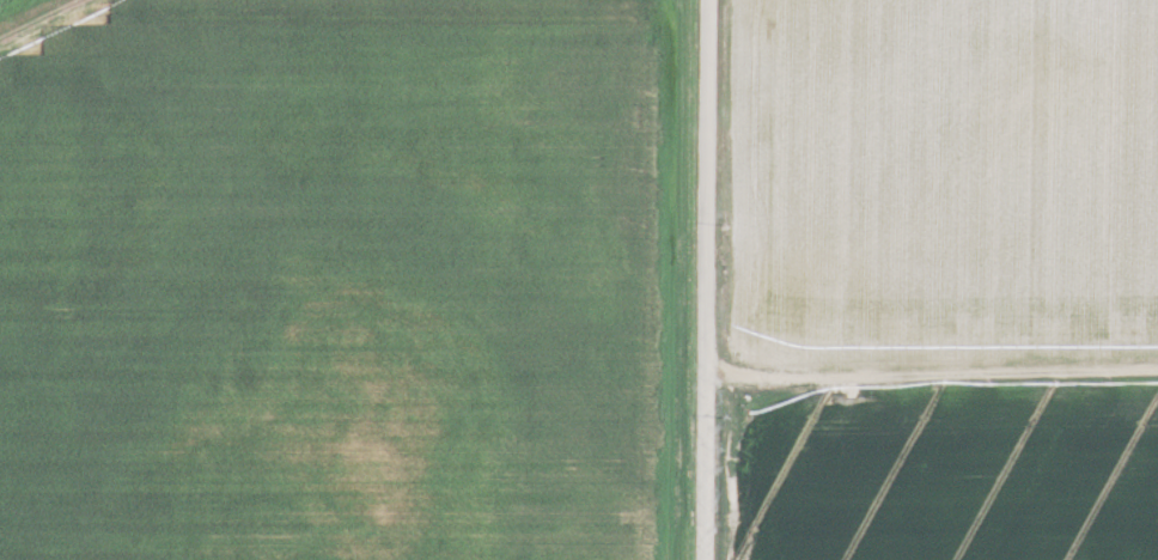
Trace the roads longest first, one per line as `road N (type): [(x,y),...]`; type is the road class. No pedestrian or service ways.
road 1 (residential): [(705,559),(708,0)]
road 2 (residential): [(1157,370),(706,382)]

